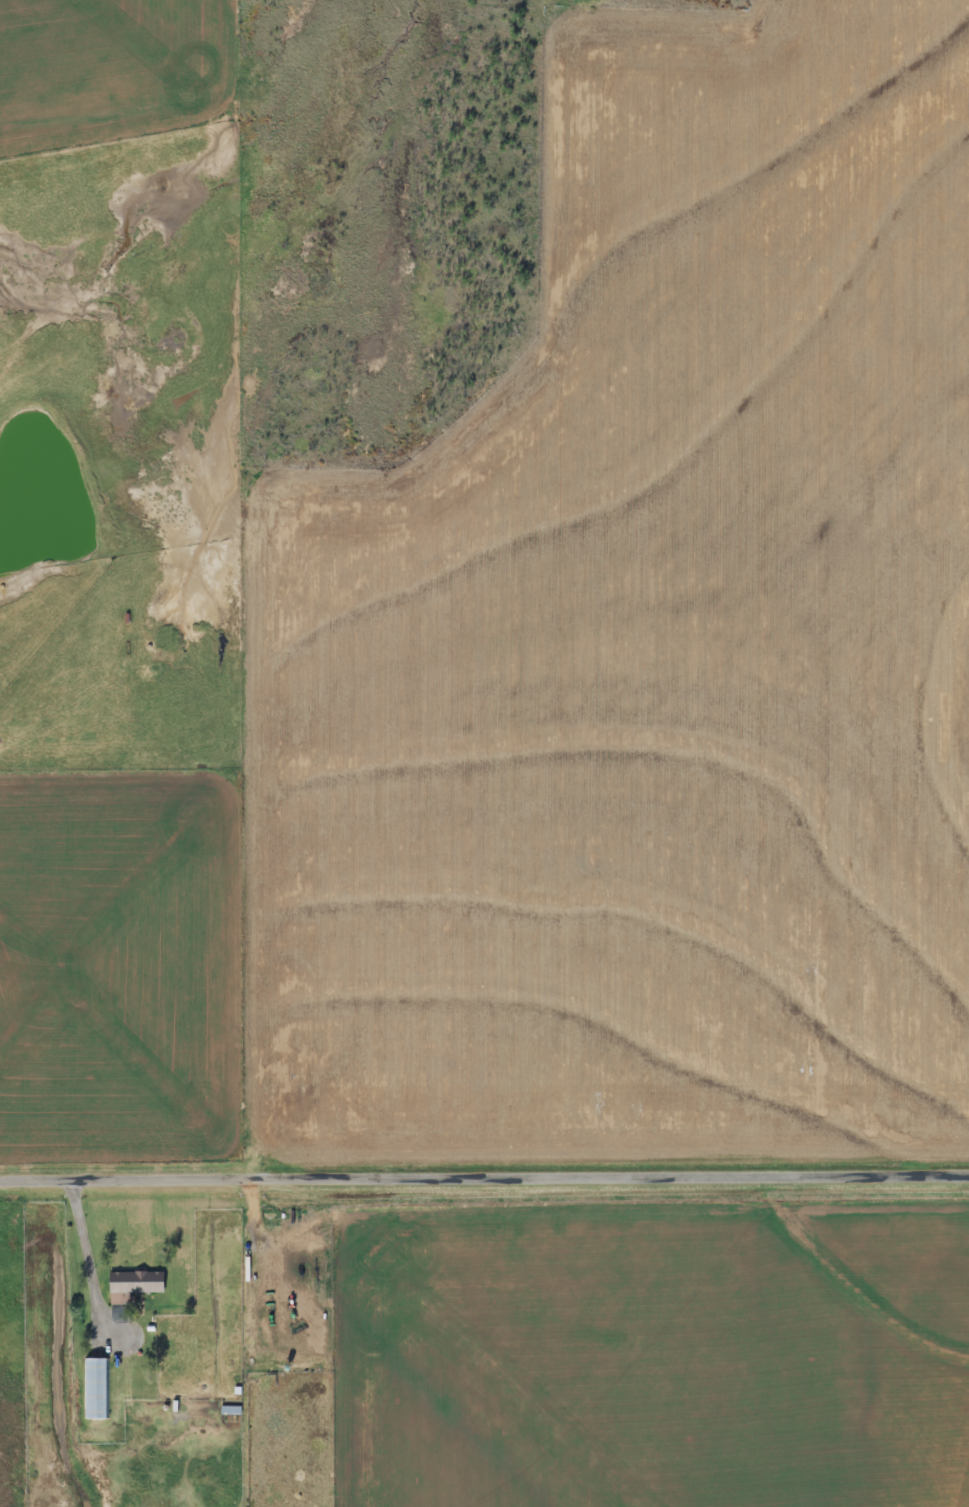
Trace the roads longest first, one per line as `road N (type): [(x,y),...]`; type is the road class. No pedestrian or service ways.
road 1 (residential): [(0,1178),(968,1171)]

